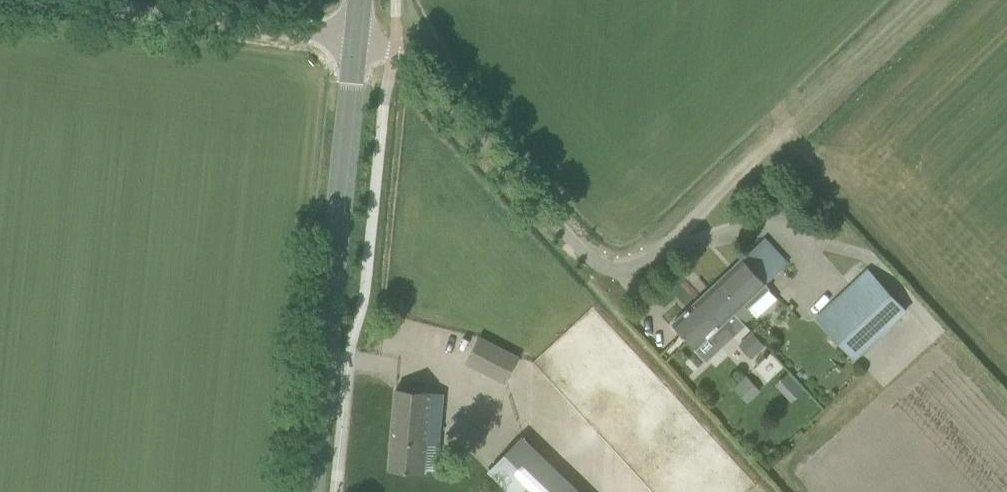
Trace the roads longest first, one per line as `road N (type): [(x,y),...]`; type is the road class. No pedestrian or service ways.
road 1 (unclassified): [(775,146),(638,267),(607,272),(582,254),(393,44),(360,40)]
road 2 (tertiary): [(312,491),(360,40)]
road 3 (unclassified): [(360,40),(10,0)]
road 4 (track): [(933,0),(775,146)]

